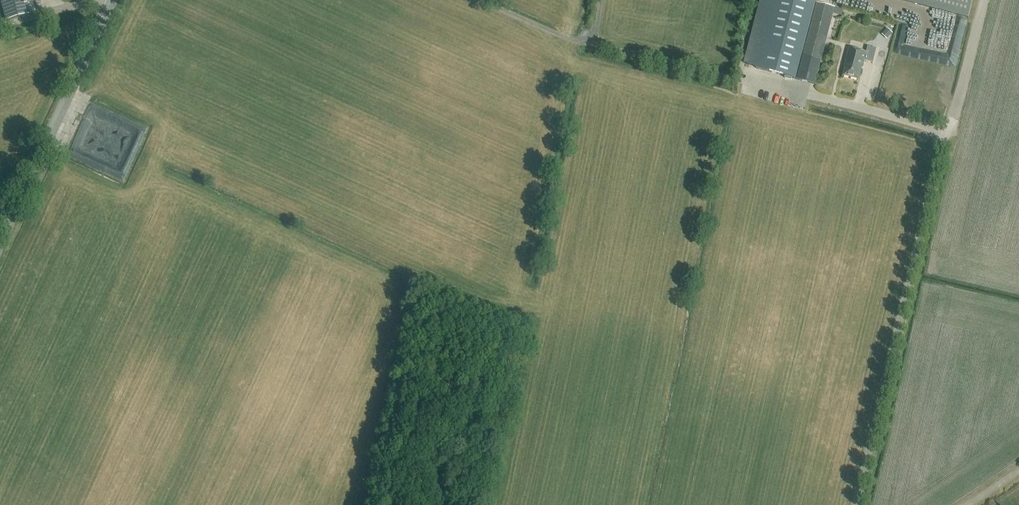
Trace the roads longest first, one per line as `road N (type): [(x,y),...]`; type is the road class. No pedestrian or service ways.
road 1 (unclassified): [(853,504),(982,0)]
road 2 (tertiary): [(0,243),(112,0)]

